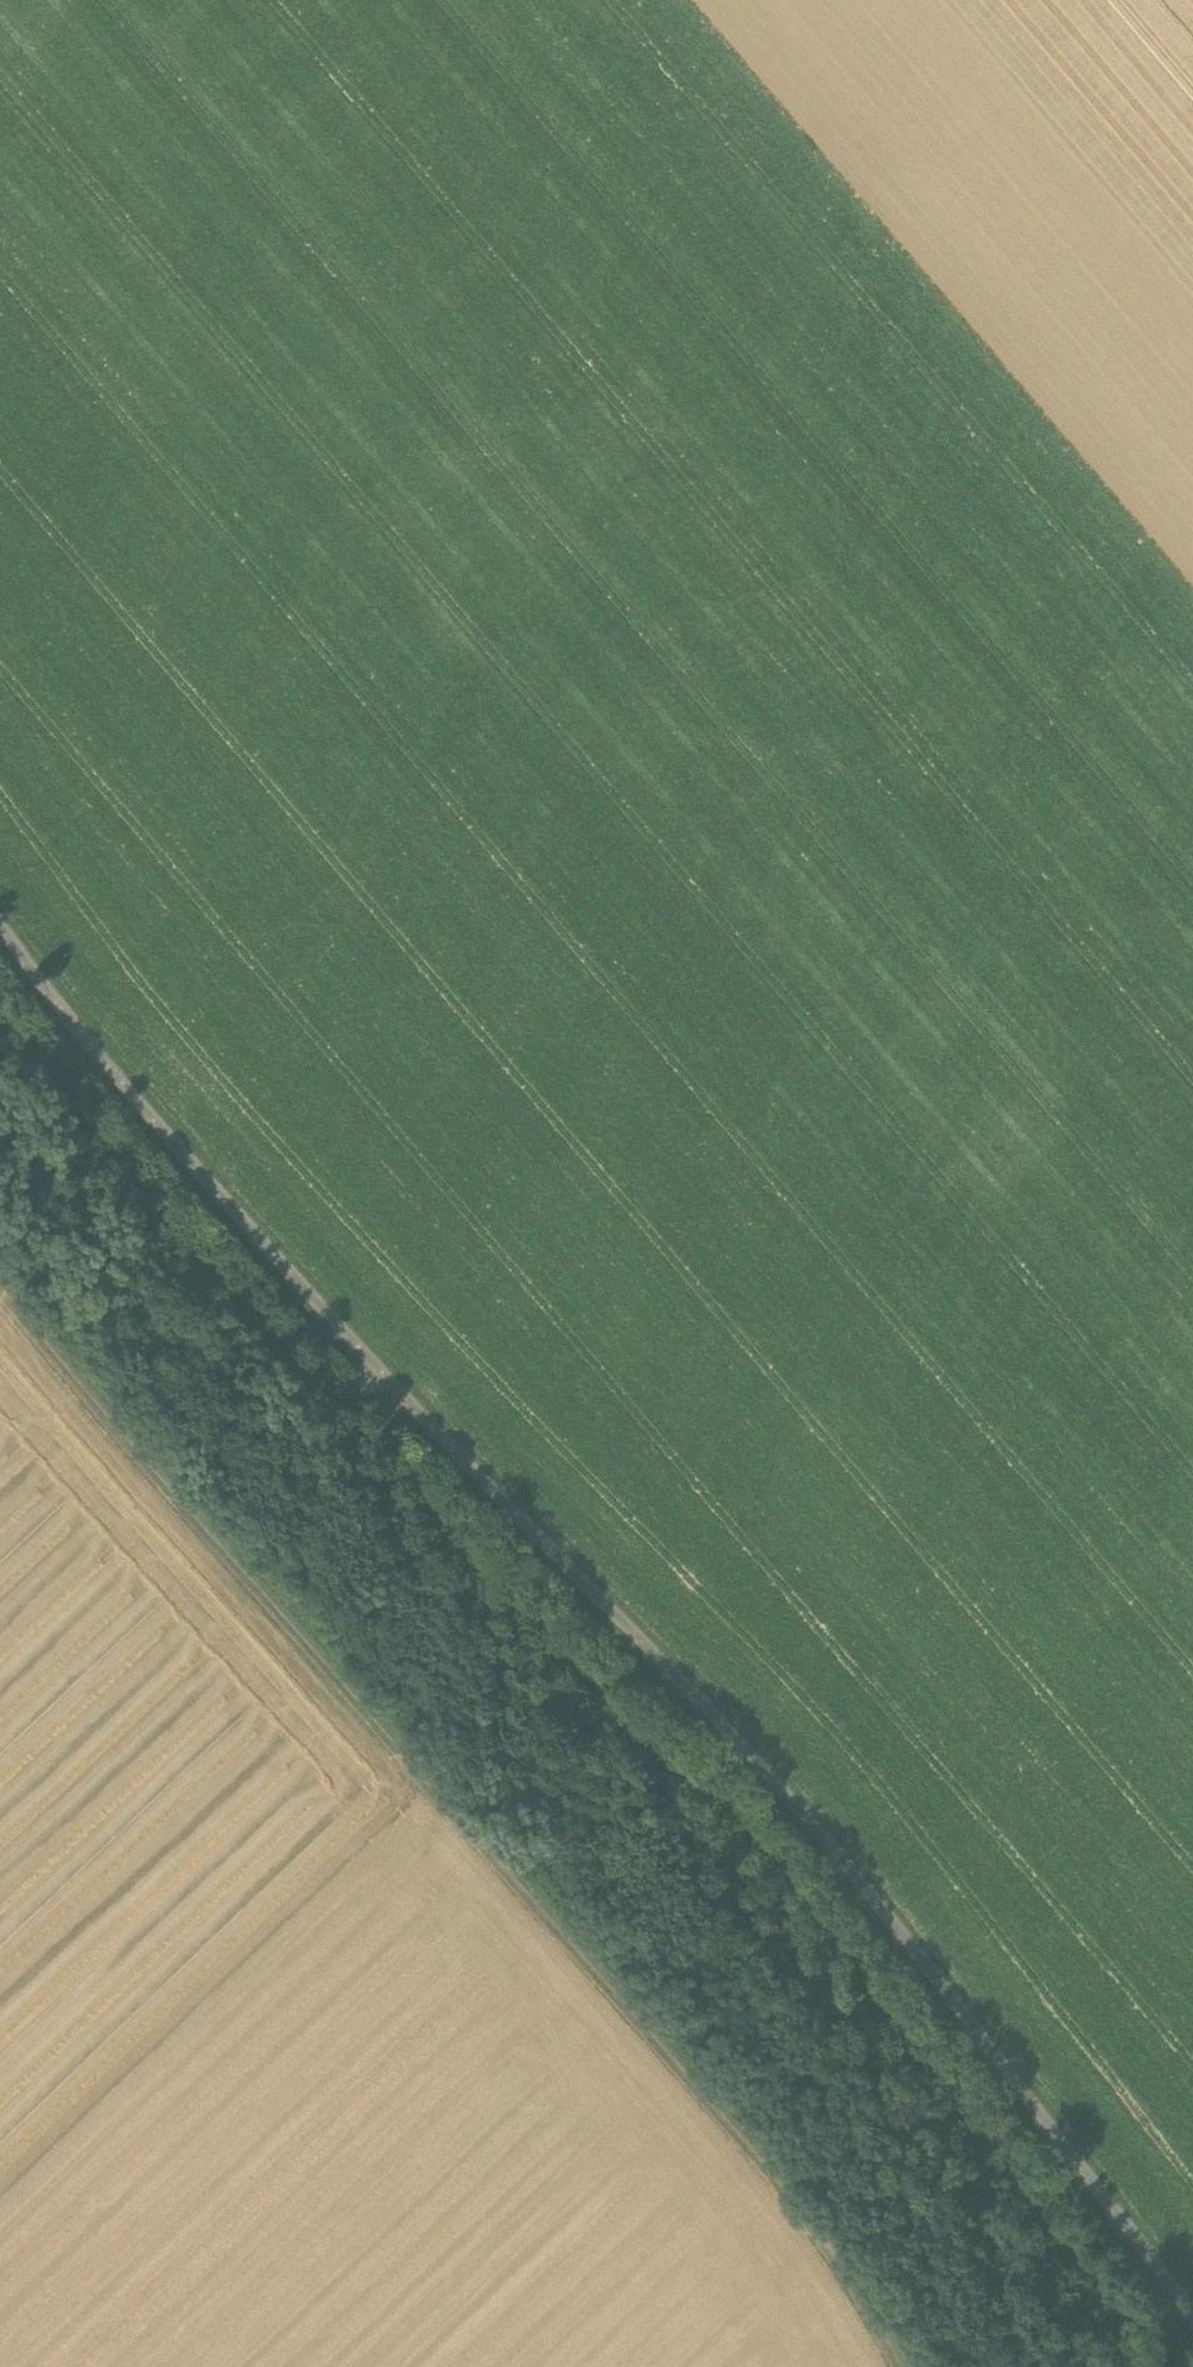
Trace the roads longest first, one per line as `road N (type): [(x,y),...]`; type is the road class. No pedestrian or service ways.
road 1 (track): [(0,930),(106,1070),(242,1222),(726,1731),(912,1954),(1192,2323)]
road 2 (track): [(0,1287),(604,1988),(872,2311),(906,2366)]

